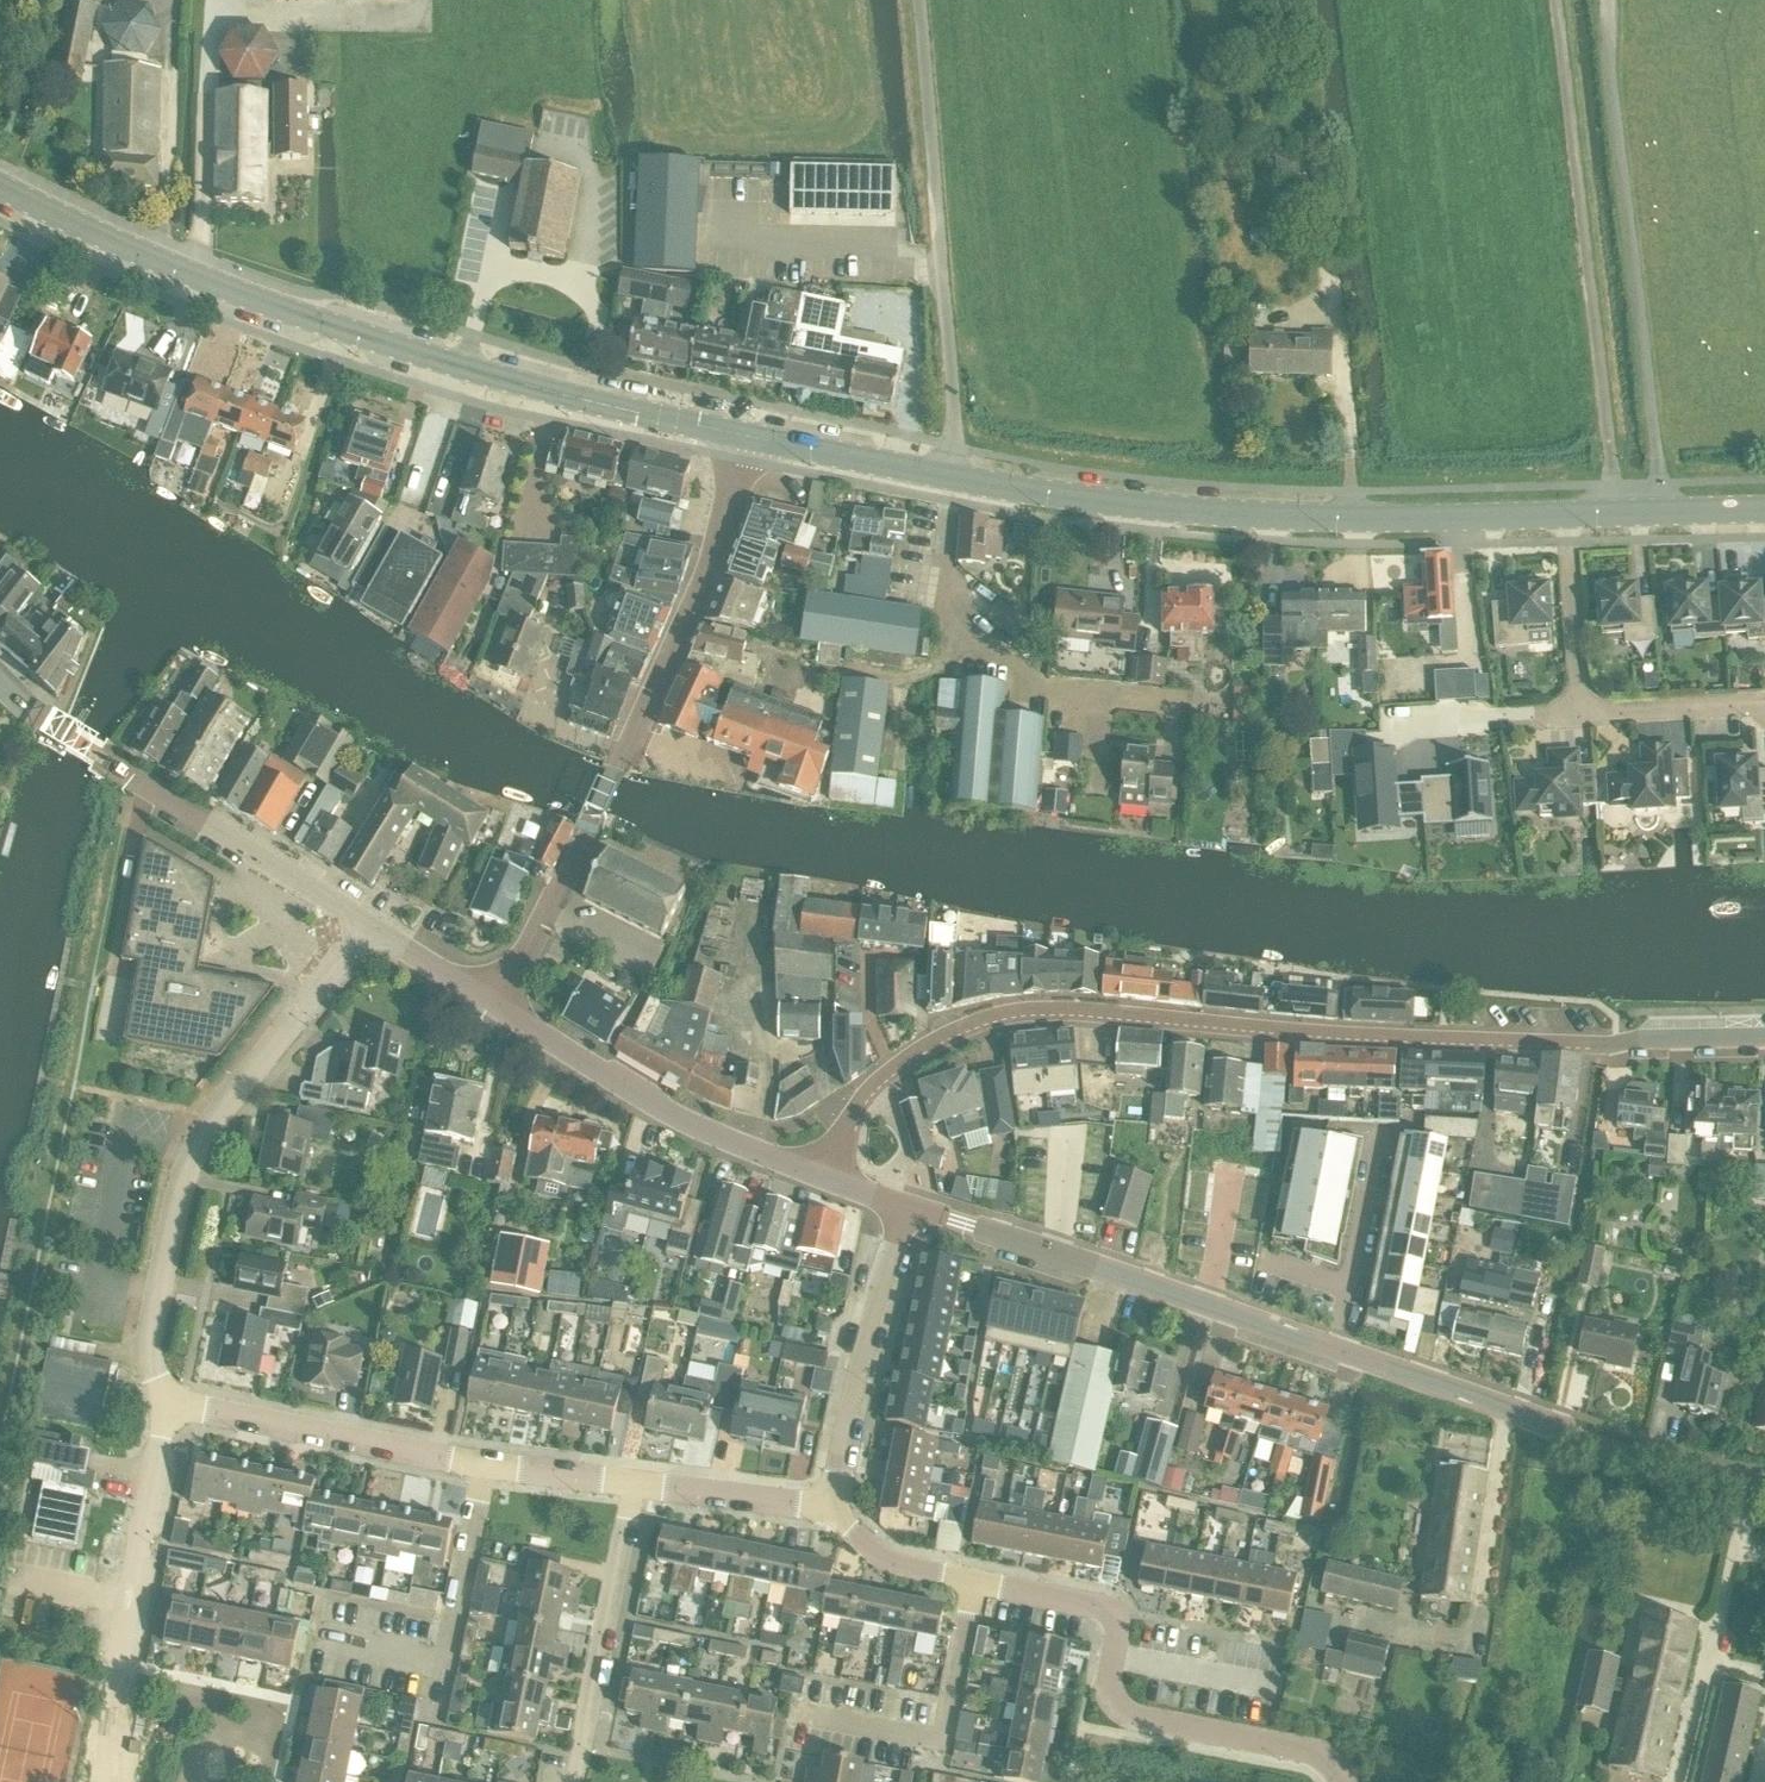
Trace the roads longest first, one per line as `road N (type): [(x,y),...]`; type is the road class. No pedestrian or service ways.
road 1 (tertiary): [(1764,1041),(1035,1015),(976,1028),(917,1056),(858,1104),(821,1176)]
road 2 (secondary): [(738,434),(462,371),(202,280),(0,187)]
road 3 (residential): [(1347,1781),(1319,1751),(1098,1705),(1119,1620),(885,1561),(832,1505)]
road 4 (tertiary): [(494,1007),(585,844),(719,542),(739,465),(738,434)]
road 5 (residential): [(165,1406),(148,1355),(191,1148),(369,925)]
road 6 (secondary): [(1049,491),(1355,516),(1566,513)]
road 7 (track): [(1616,512),(1558,0)]
road 8 (track): [(1664,511),(1608,0)]
road 9 (residential): [(633,1486),(483,1470),(165,1406)]
road 10 (tertiary): [(1338,1351),(1055,1249),(902,1206)]
road 11 (tertiary): [(1764,1486),(1338,1351)]
road 12 (tertiary): [(369,925),(34,713),(0,683)]
road 13 (residential): [(104,1781),(165,1406)]
road 14 (tertiary): [(821,1176),(651,1105),(494,1007)]
road 15 (secondary): [(1049,491),(738,434)]
road 16 (residential): [(902,1206),(832,1505)]
road 17 (residential): [(575,1781),(633,1486)]
road 18 (track): [(202,280),(218,0)]
road 19 (residential): [(1338,1351),(1378,1151)]
road 20 (residential): [(1566,513),(1583,714)]
road 21 (residential): [(832,1505),(633,1486)]
road 22 (secondary): [(1566,513),(1764,509)]
road 23 (residential): [(1583,714),(1400,724)]
road 24 (residential): [(1764,709),(1583,714)]
road 25 (tertiary): [(494,1007),(369,925)]

